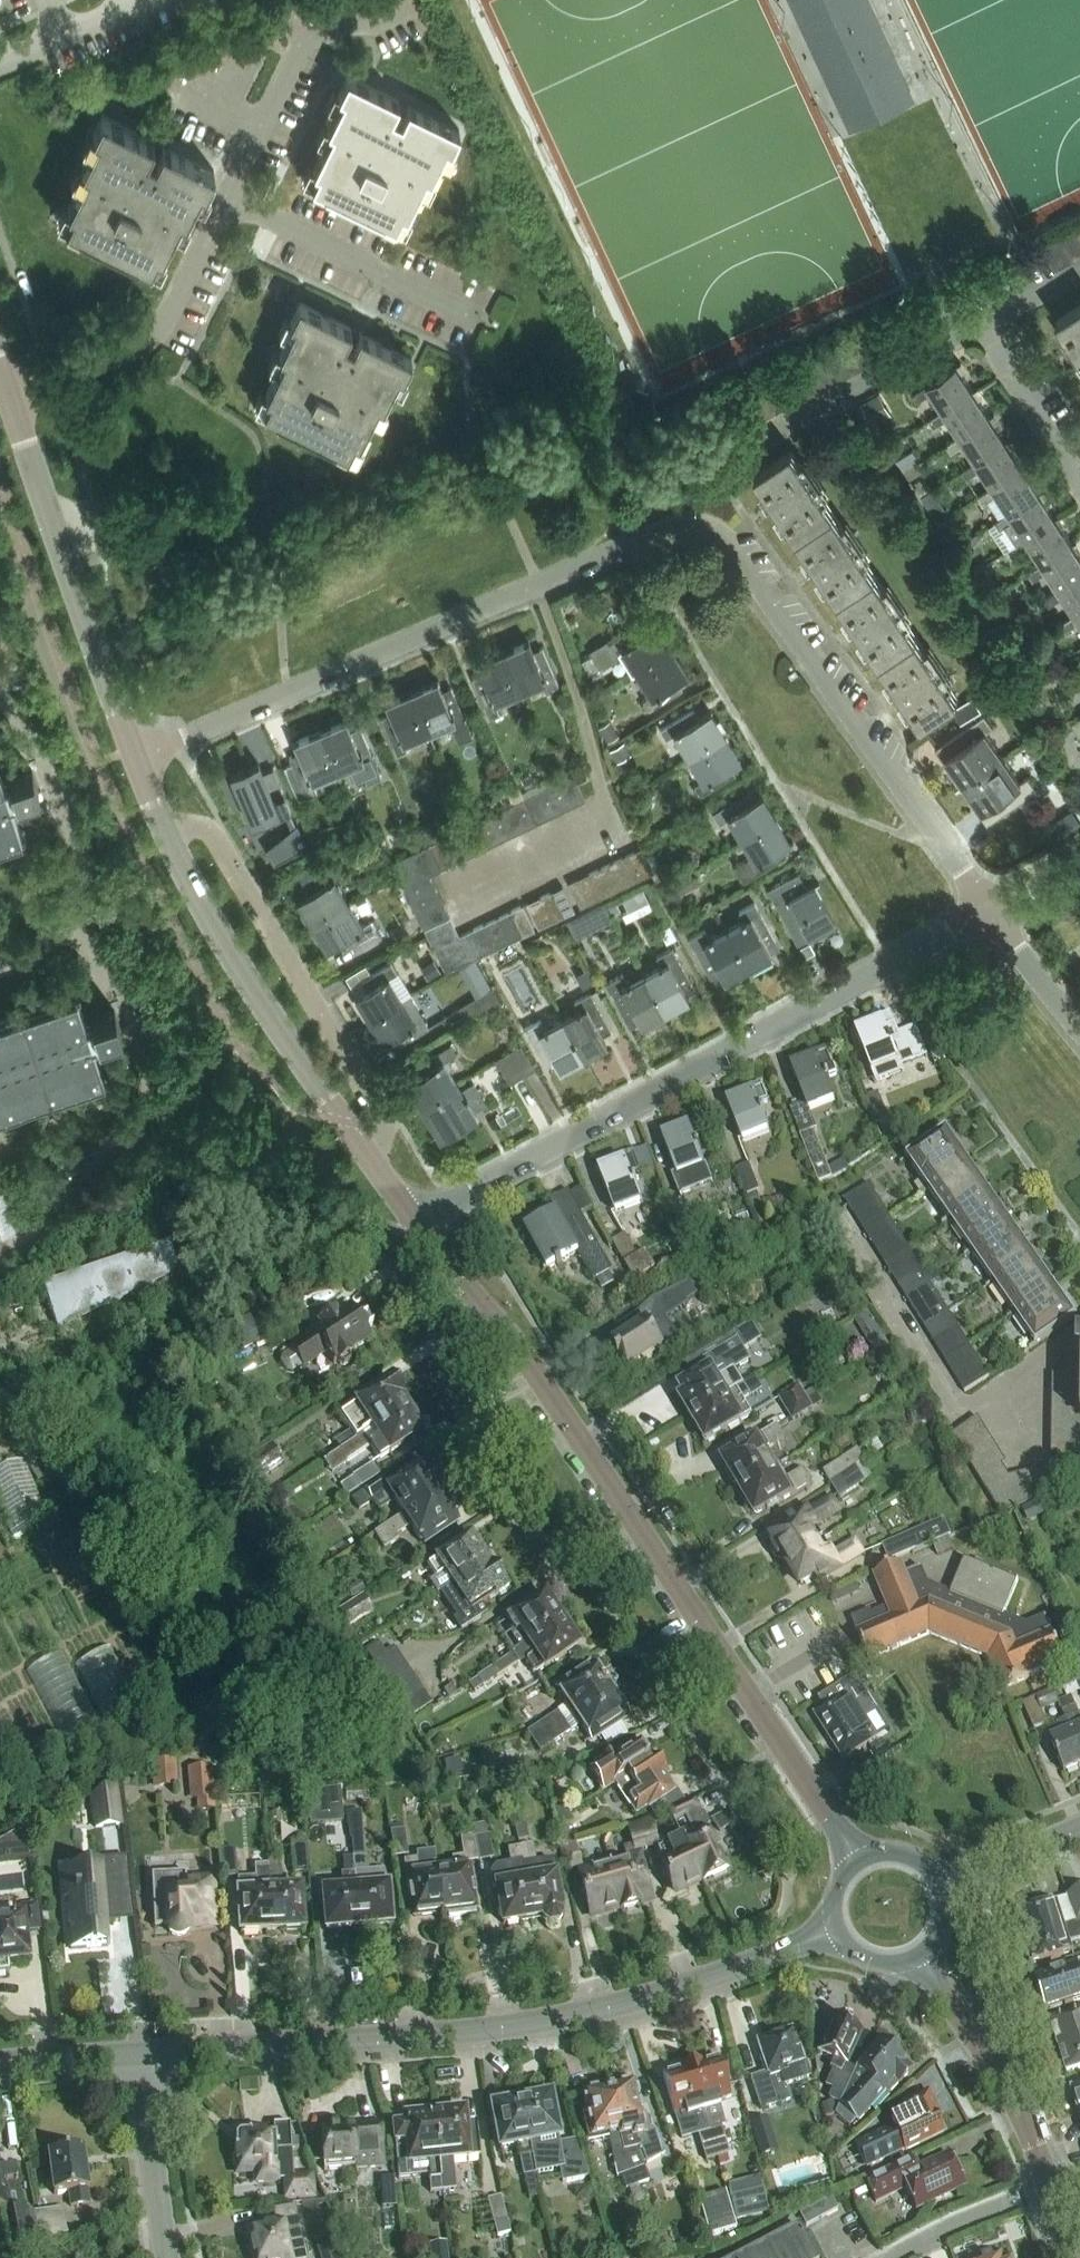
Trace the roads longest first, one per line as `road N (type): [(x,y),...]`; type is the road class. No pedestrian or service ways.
road 1 (residential): [(990,918),(724,541),(687,524),(136,763)]
road 2 (residential): [(859,1861),(549,1394),(421,1223)]
road 3 (tertiary): [(138,2059),(574,2020),(653,2000),(838,1932)]
road 4 (residential): [(421,1223),(990,918)]
road 5 (unclassified): [(421,1223),(236,966),(136,763)]
road 6 (unclassified): [(136,763),(8,399)]
road 7 (residential): [(8,399),(153,342),(230,195)]
road 8 (tertiary): [(1048,2189),(1011,2091),(920,1955)]
road 9 (residential): [(747,448),(982,327)]
road 10 (residential): [(464,309),(230,195)]
road 11 (residential): [(261,130),(306,39),(399,0)]
road 12 (residential): [(165,2257),(138,2059)]
road 13 (residential): [(1079,487),(982,327)]
road 14 (residential): [(1048,2189),(898,2257)]
road 15 (residential): [(941,1886),(1079,1828)]
road 16 (residential): [(1079,1031),(990,918)]
road 17 (tertiary): [(0,2067),(138,2059)]

